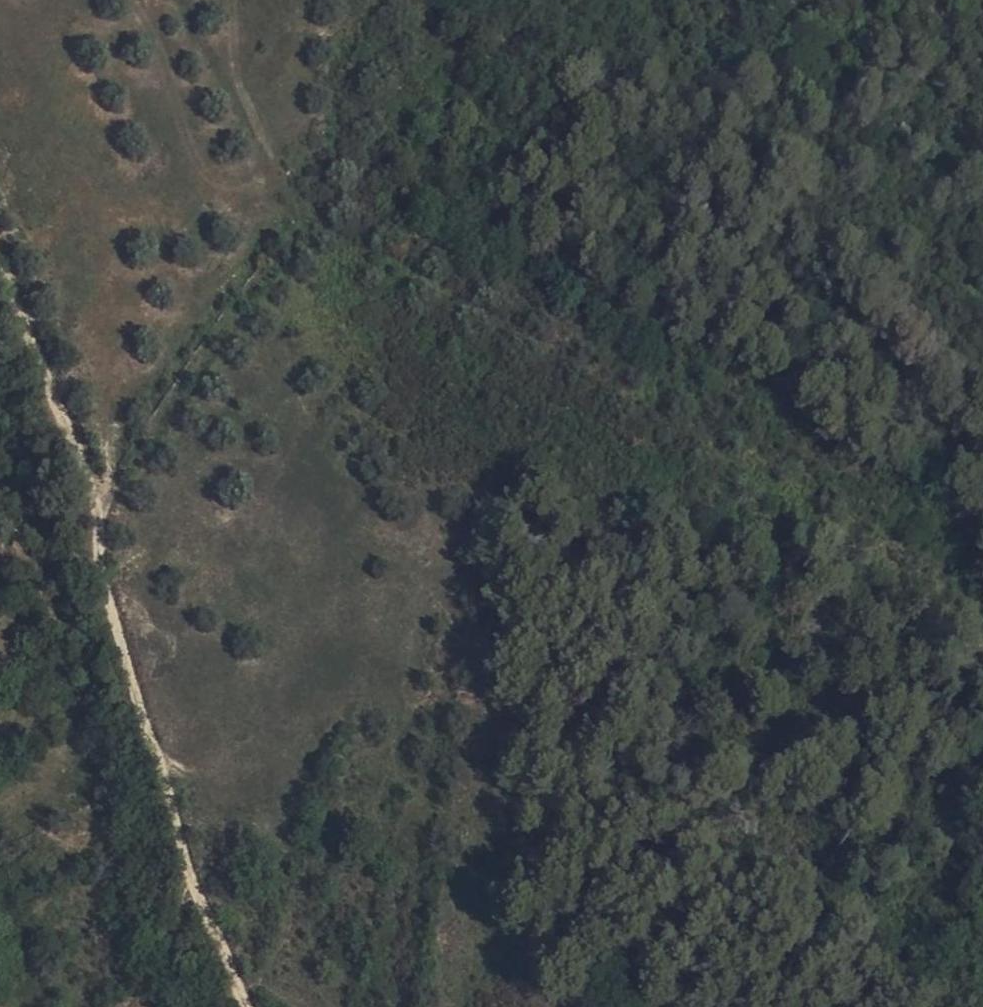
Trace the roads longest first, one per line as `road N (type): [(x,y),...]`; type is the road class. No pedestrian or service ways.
road 1 (track): [(0,239),(28,301),(205,917),(247,1006)]

